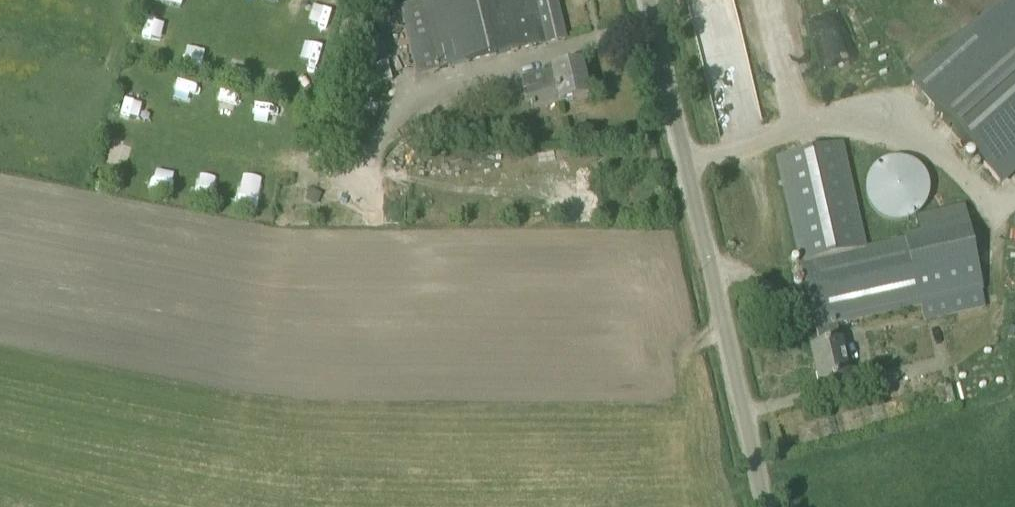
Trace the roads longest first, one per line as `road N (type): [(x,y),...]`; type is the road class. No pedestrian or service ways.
road 1 (unclassified): [(769,506),(650,0)]

